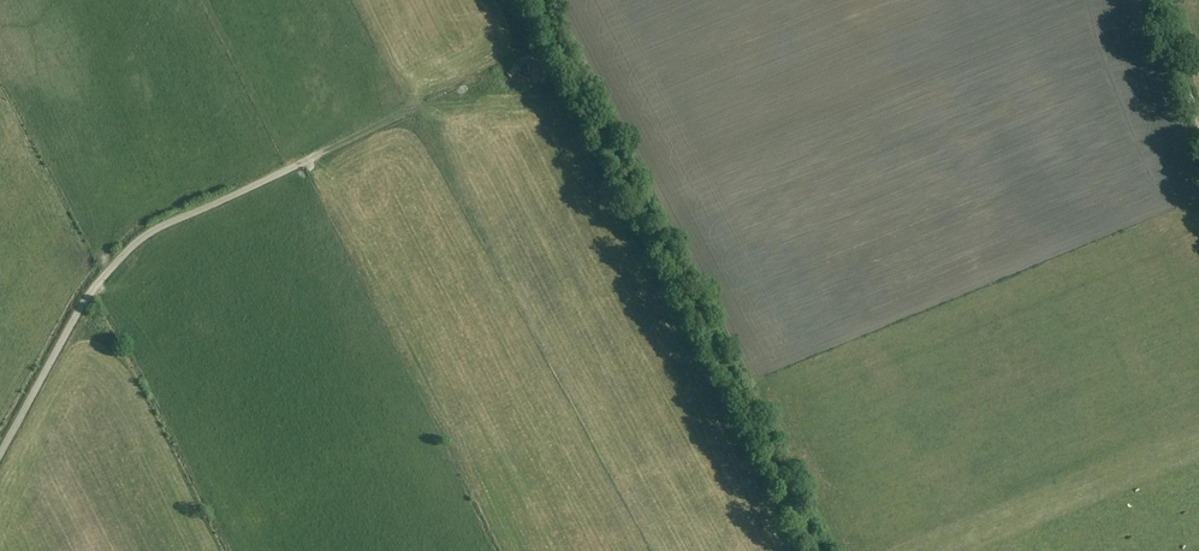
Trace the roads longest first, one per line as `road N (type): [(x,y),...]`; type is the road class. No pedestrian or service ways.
road 1 (track): [(820,550),(533,0)]
road 2 (track): [(0,458),(95,288),(149,232),(411,108)]
road 3 (track): [(1198,117),(1154,0)]

